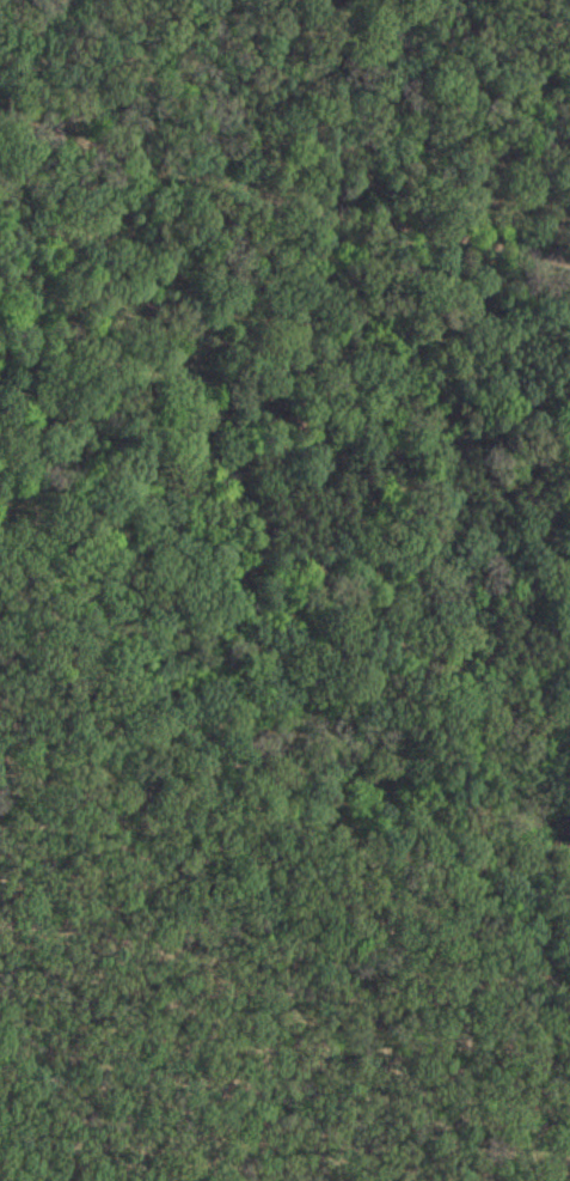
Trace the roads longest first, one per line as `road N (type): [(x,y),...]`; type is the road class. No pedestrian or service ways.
road 1 (track): [(0,97),(164,159),(347,209),(569,255)]

